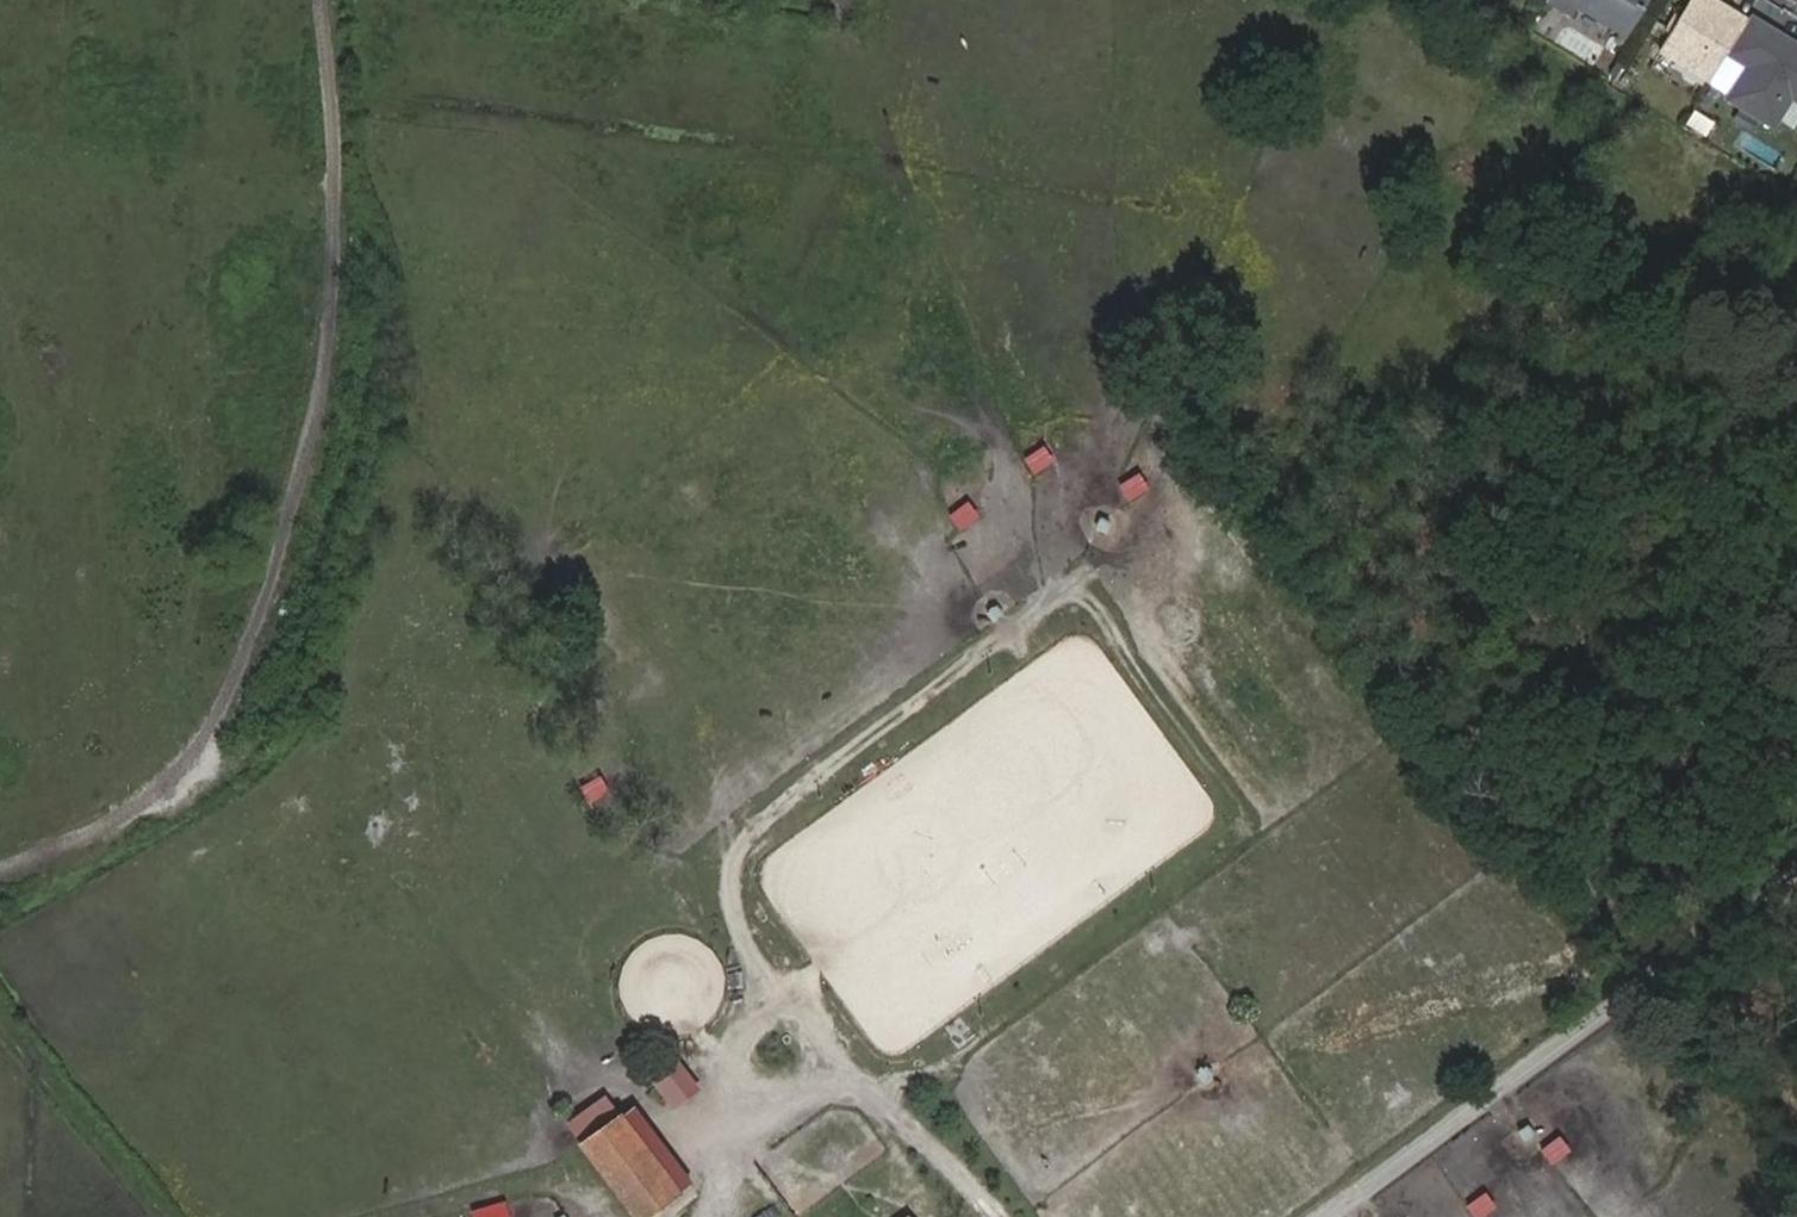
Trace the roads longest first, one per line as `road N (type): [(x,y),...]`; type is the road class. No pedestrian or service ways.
road 1 (track): [(1333,1216),(1796,866)]

